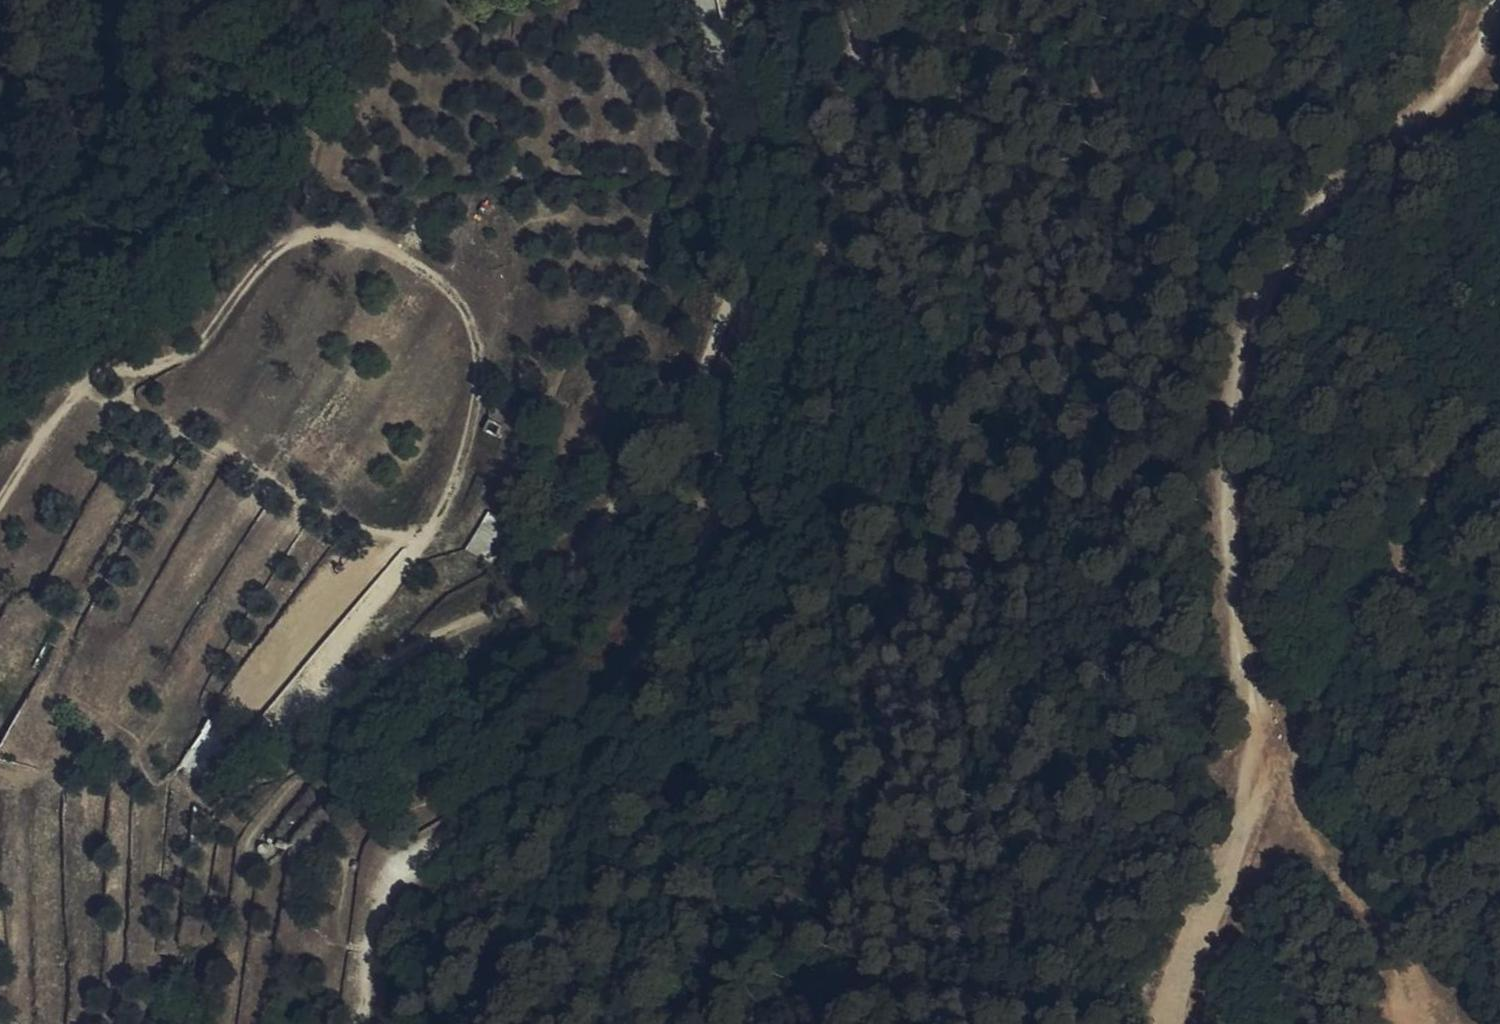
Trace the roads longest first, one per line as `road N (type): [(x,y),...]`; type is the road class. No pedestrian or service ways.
road 1 (track): [(633,672),(714,528),(751,310),(746,290),(727,299),(680,416),(567,576),(336,687),(327,675),(335,655),(418,549)]
road 2 (track): [(1167,1023),(1264,770),(1230,528),(1246,349),(1292,250),(1330,198),(1380,152)]
road 3 (track): [(418,549),(459,471),(479,384),(471,320),(452,290),(413,264),(364,241),(315,233),(291,239),(270,253),(192,355),(98,374)]
road 4 (track): [(851,0),(857,63),(837,232),(795,419),(739,561)]
road 5 (track): [(365,1023),(381,907),(397,873),(540,768),(633,672)]
road 6 (track): [(746,290),(747,169),(722,51),(701,0)]
road 7 (track): [(1264,770),(1499,700)]
road 8 (track): [(1380,152),(1466,72),(1492,31),(1498,0)]
road 9 (track): [(98,374),(49,425),(0,502)]
road 10 (track): [(739,561),(670,644),(633,672)]

